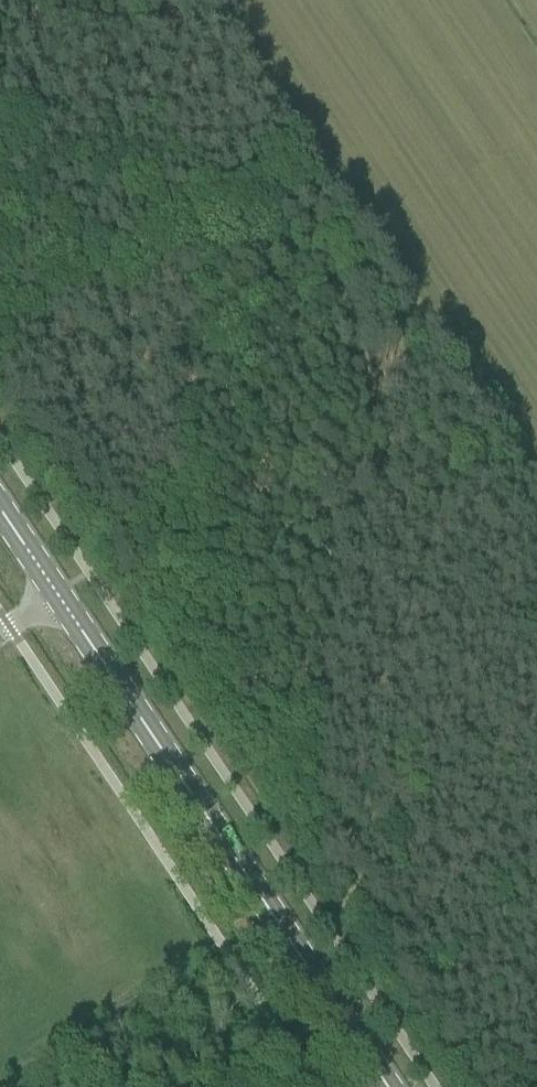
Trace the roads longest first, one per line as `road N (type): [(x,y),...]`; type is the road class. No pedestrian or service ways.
road 1 (secondary): [(386,1086),(56,595)]

